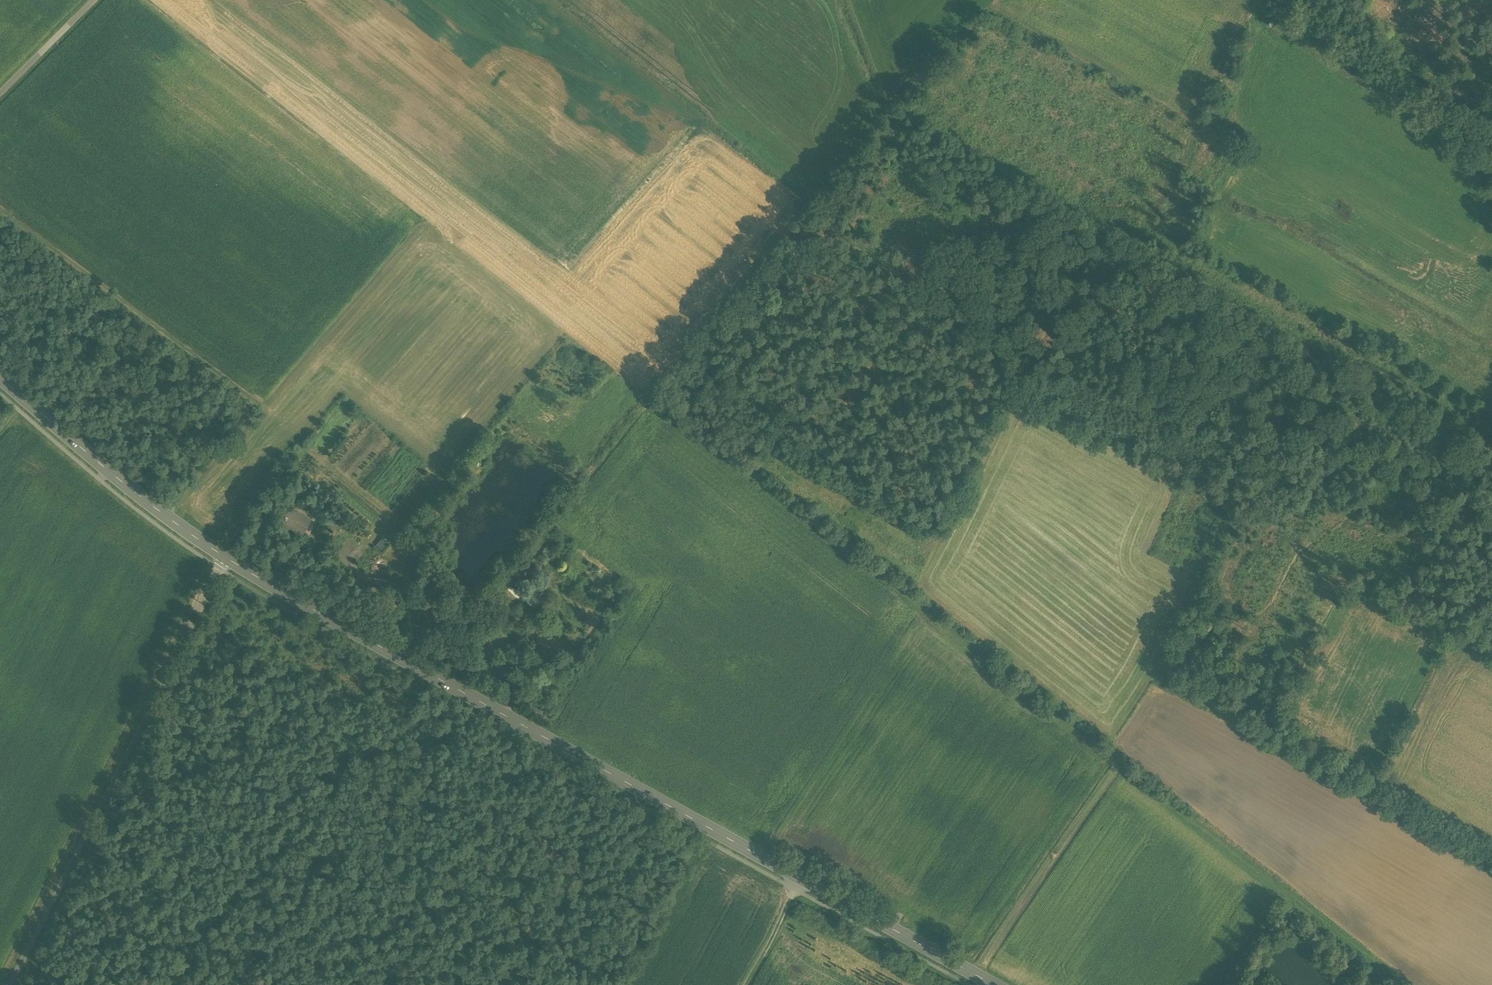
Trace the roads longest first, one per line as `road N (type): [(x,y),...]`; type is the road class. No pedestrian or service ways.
road 1 (tertiary): [(229,559),(989,984)]
road 2 (unclassified): [(229,559),(13,984)]
road 3 (tertiary): [(0,378),(229,559)]

